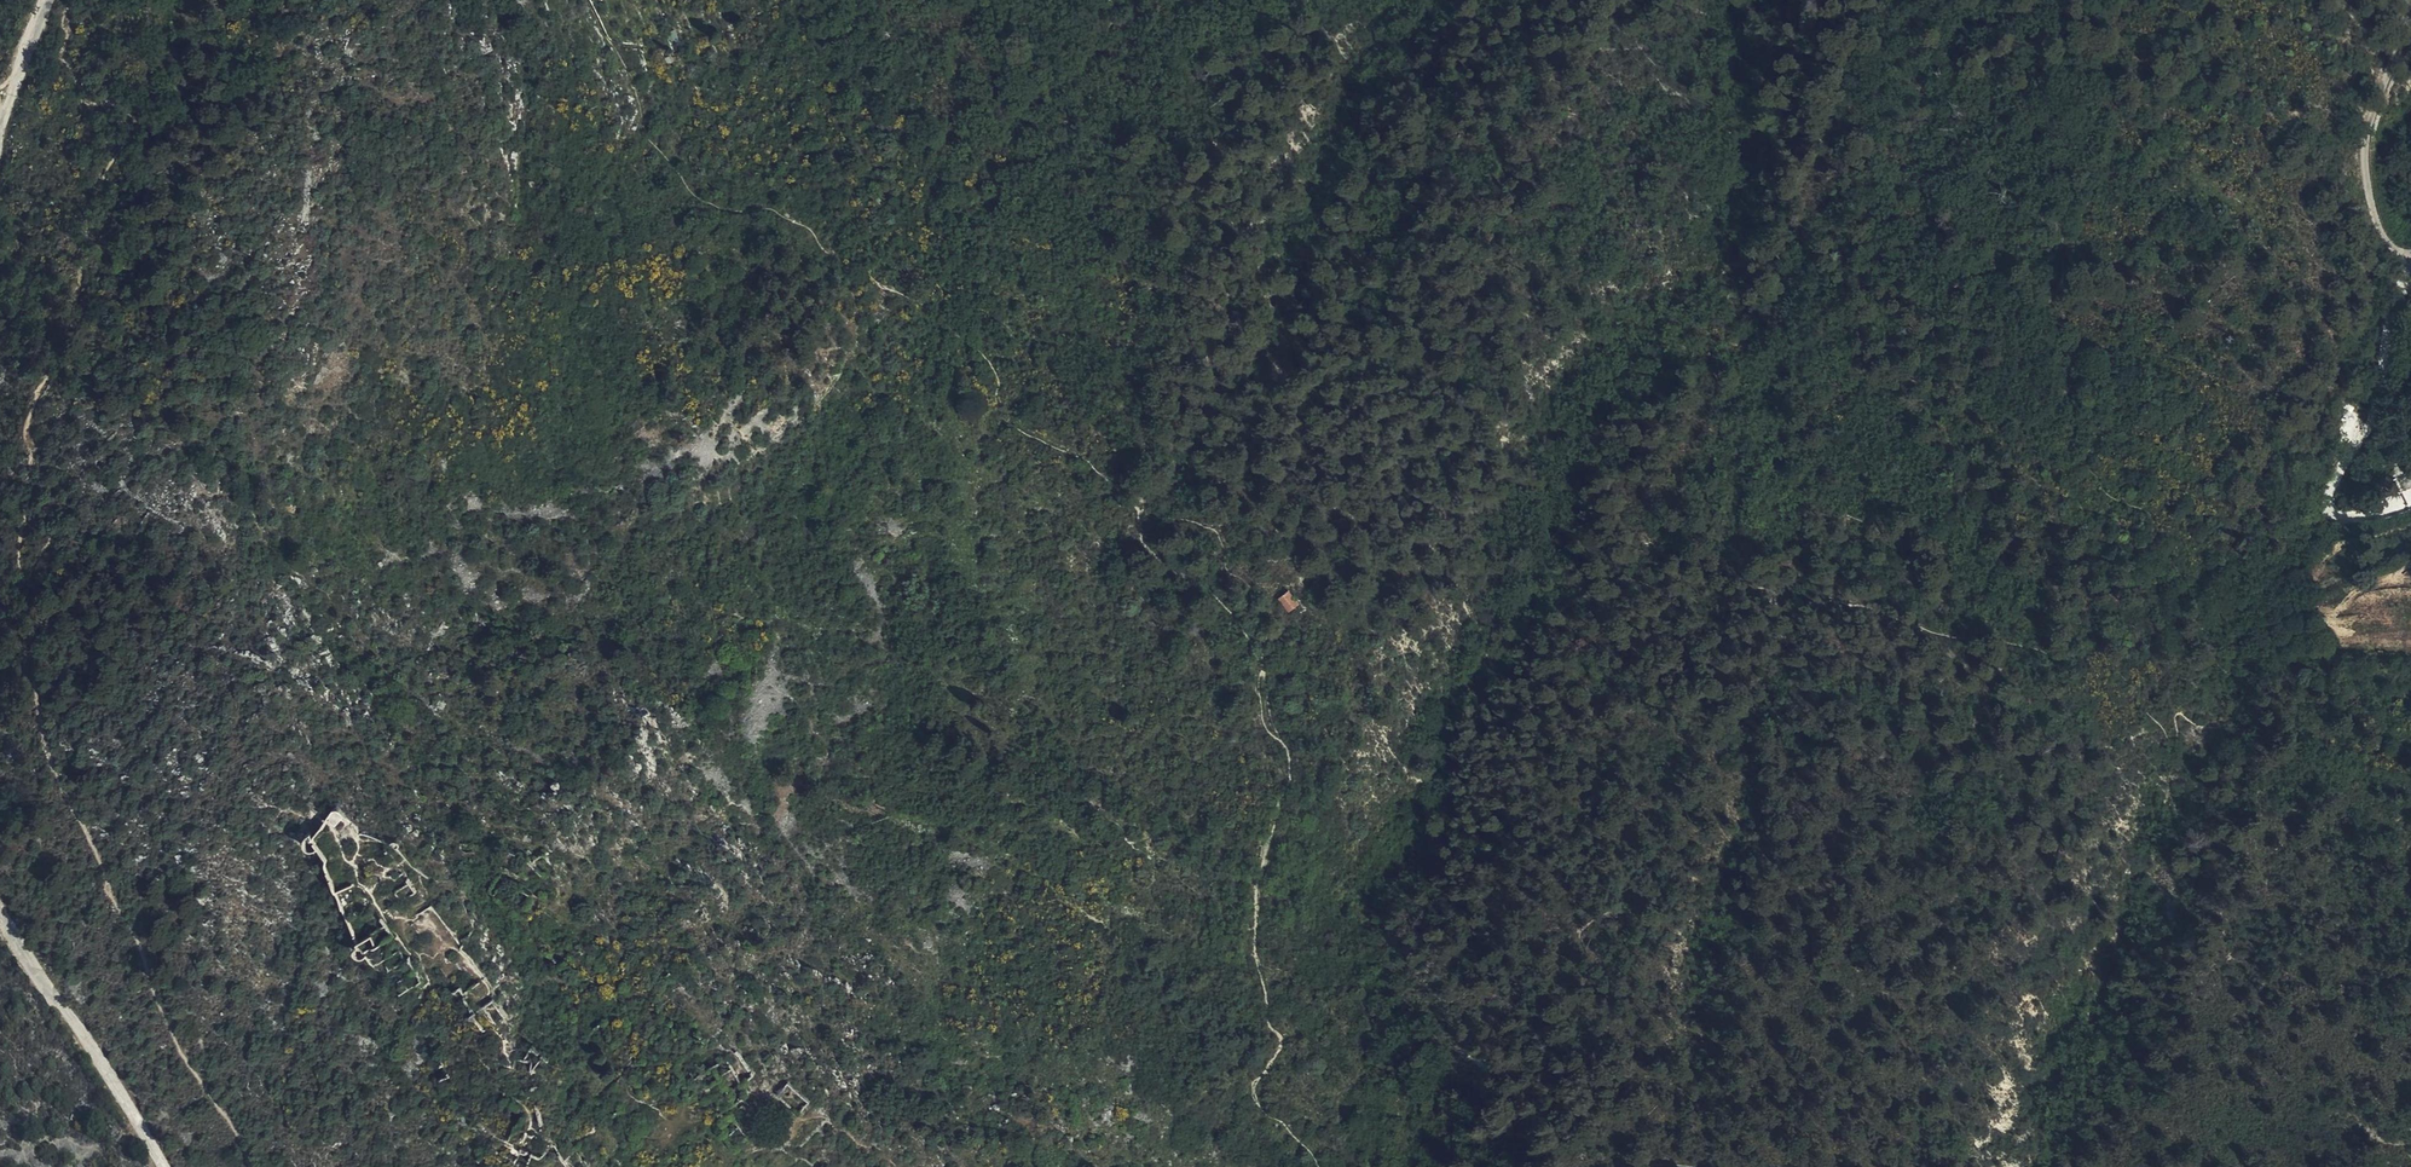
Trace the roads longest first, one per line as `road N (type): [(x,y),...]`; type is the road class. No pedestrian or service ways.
road 1 (unclassified): [(0,915),(167,1166)]
road 2 (unclassified): [(2410,8),(2365,136),(2364,174),(2374,222),(2407,254)]
road 3 (unclassified): [(48,0),(0,138)]

